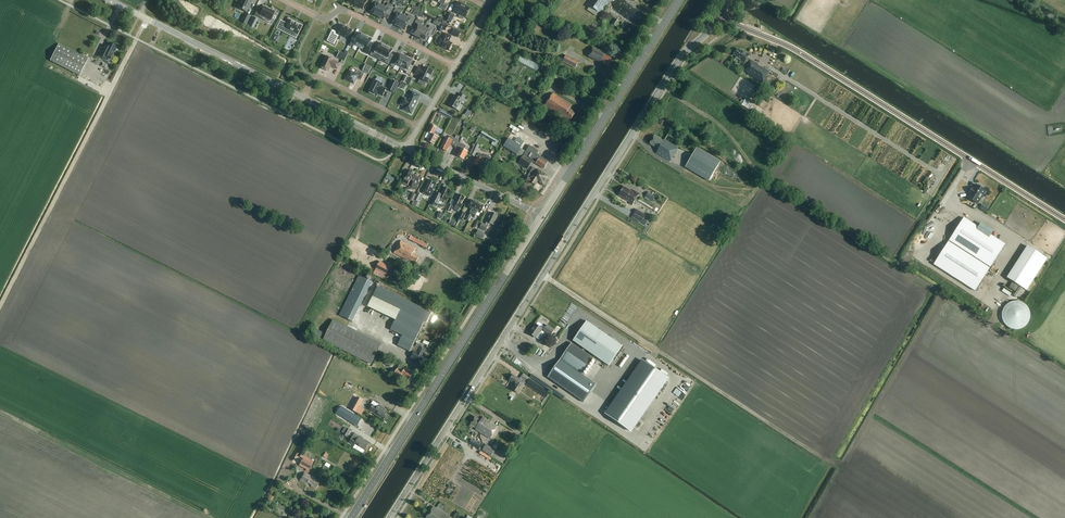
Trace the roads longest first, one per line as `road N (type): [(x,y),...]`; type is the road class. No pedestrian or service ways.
road 1 (unclassified): [(389,517),(676,63),(718,16)]
road 2 (tertiary): [(1064,220),(794,49),(718,16)]
road 3 (primary): [(351,517),(542,216)]
road 4 (primary): [(542,216),(679,0)]
road 5 (tertiary): [(303,97),(111,0)]
road 6 (residential): [(455,66),(343,8),(324,20),(285,0)]
road 7 (tertiary): [(542,216),(405,149)]
road 8 (residential): [(419,126),(320,77),(303,97)]

